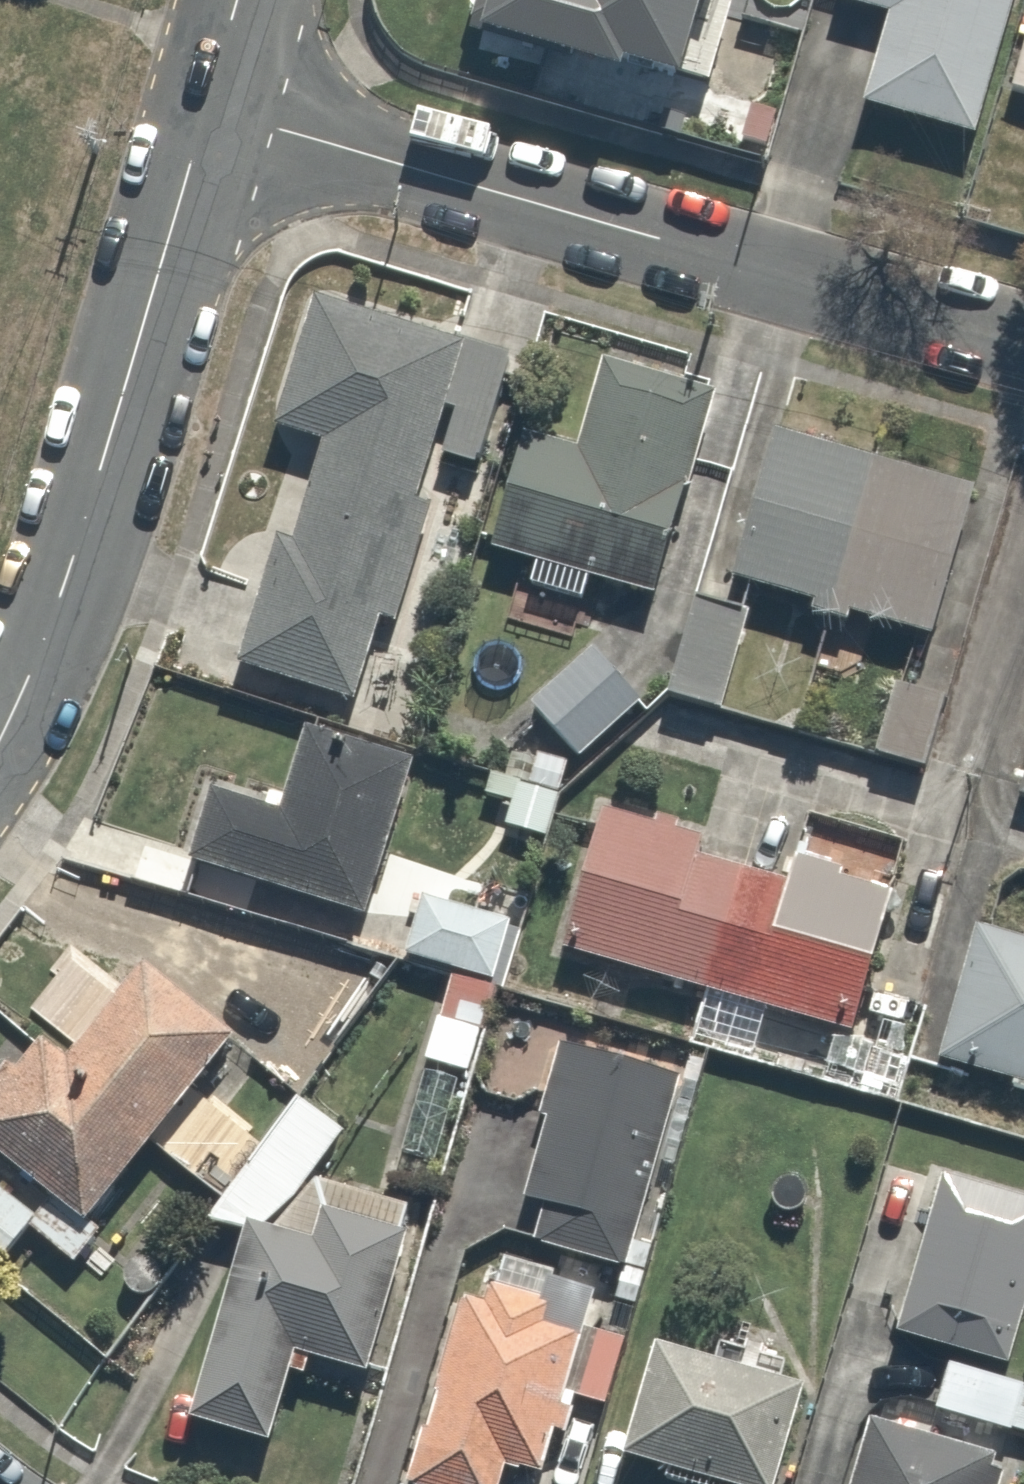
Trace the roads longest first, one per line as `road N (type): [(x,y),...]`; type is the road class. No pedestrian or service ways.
road 1 (residential): [(209,108),(1023,342)]
road 2 (tertiary): [(0,737),(36,666),(209,108)]

